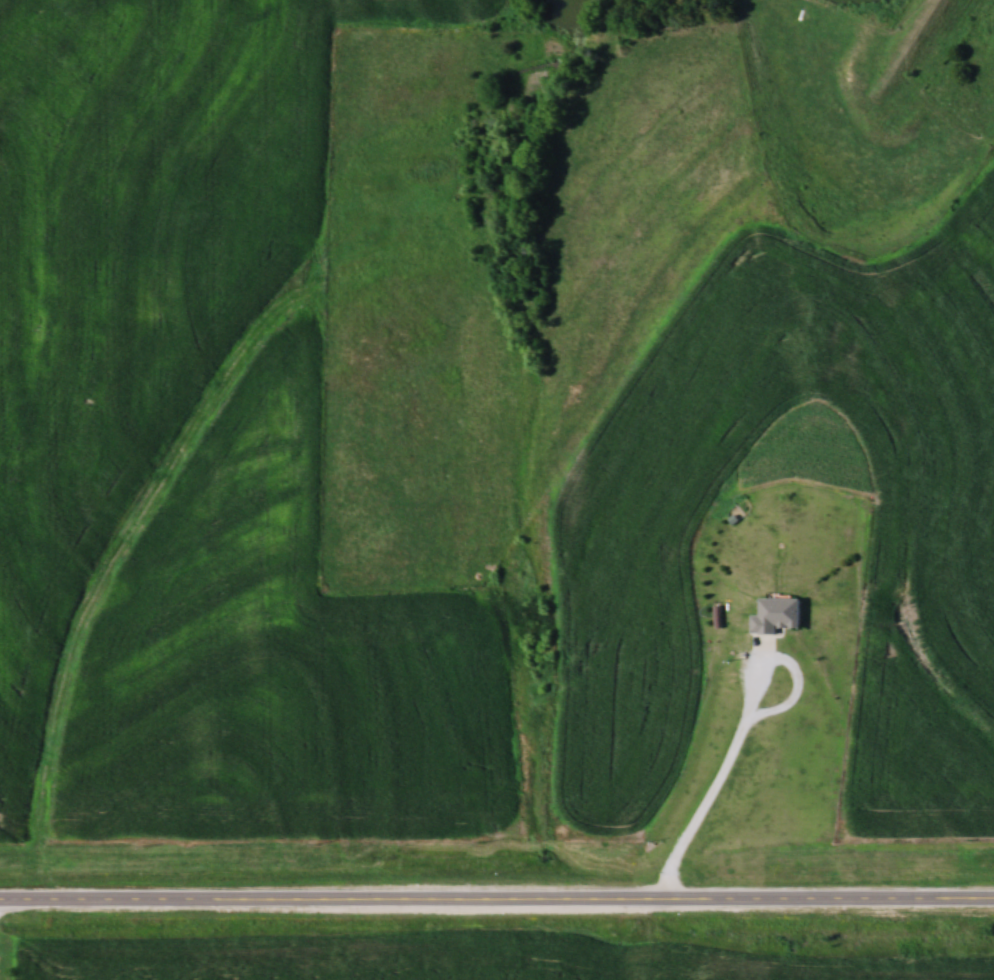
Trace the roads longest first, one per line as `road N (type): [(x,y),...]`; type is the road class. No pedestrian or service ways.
road 1 (secondary): [(0,899),(993,899)]

